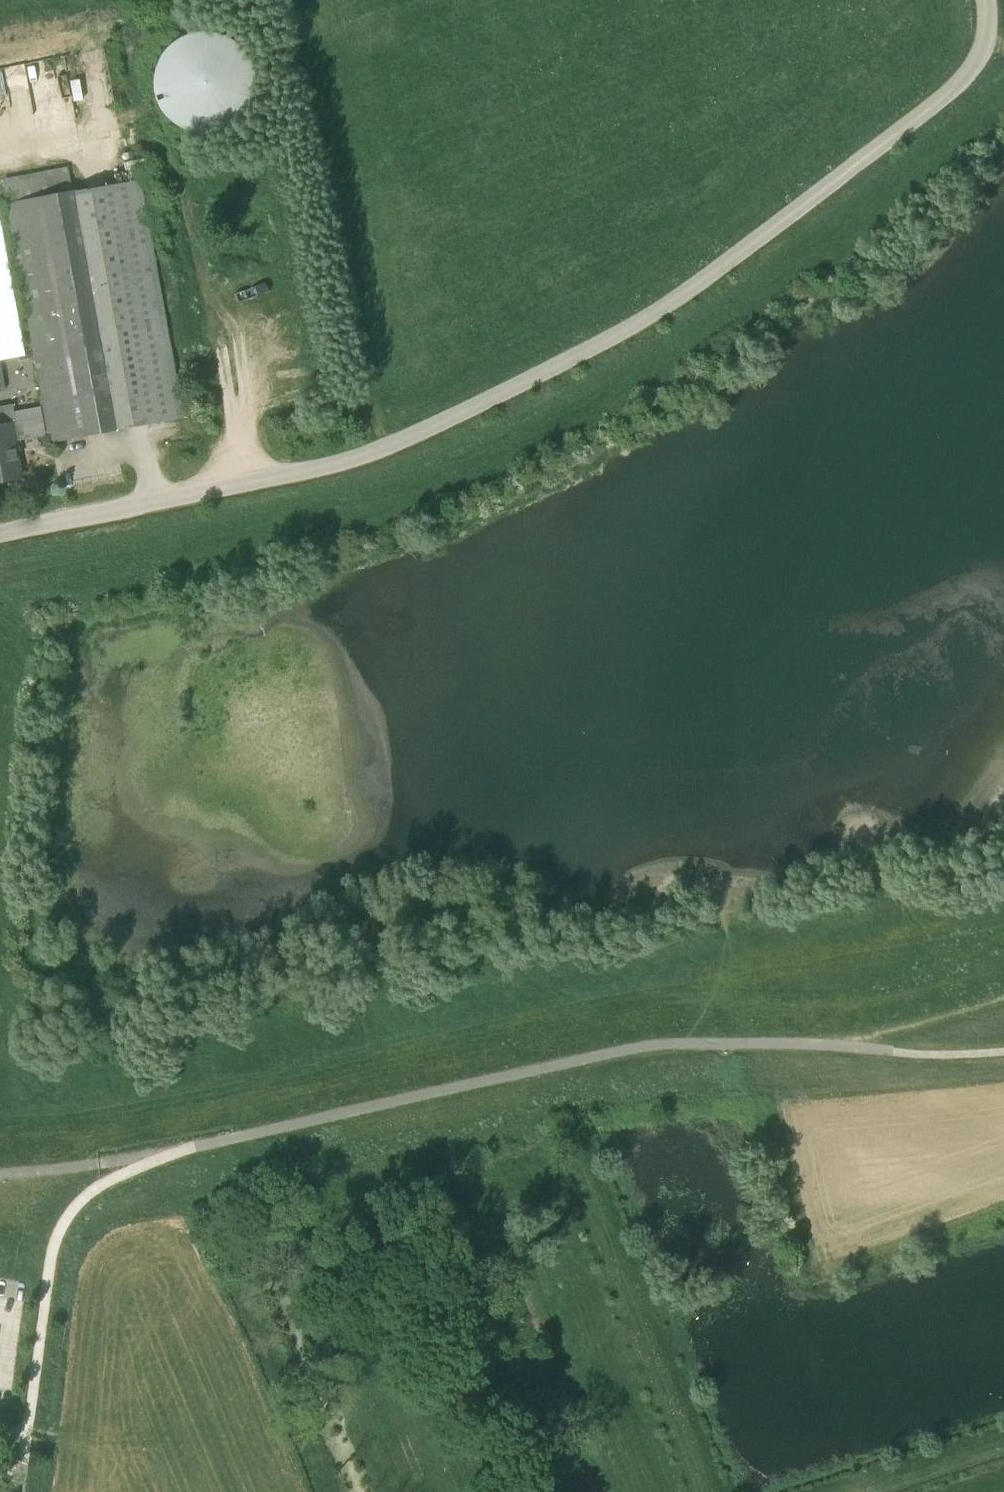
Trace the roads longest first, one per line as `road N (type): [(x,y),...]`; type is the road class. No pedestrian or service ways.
road 1 (unclassified): [(0,534),(361,457),(599,345),(665,307),(957,86),(984,49),(986,0)]

